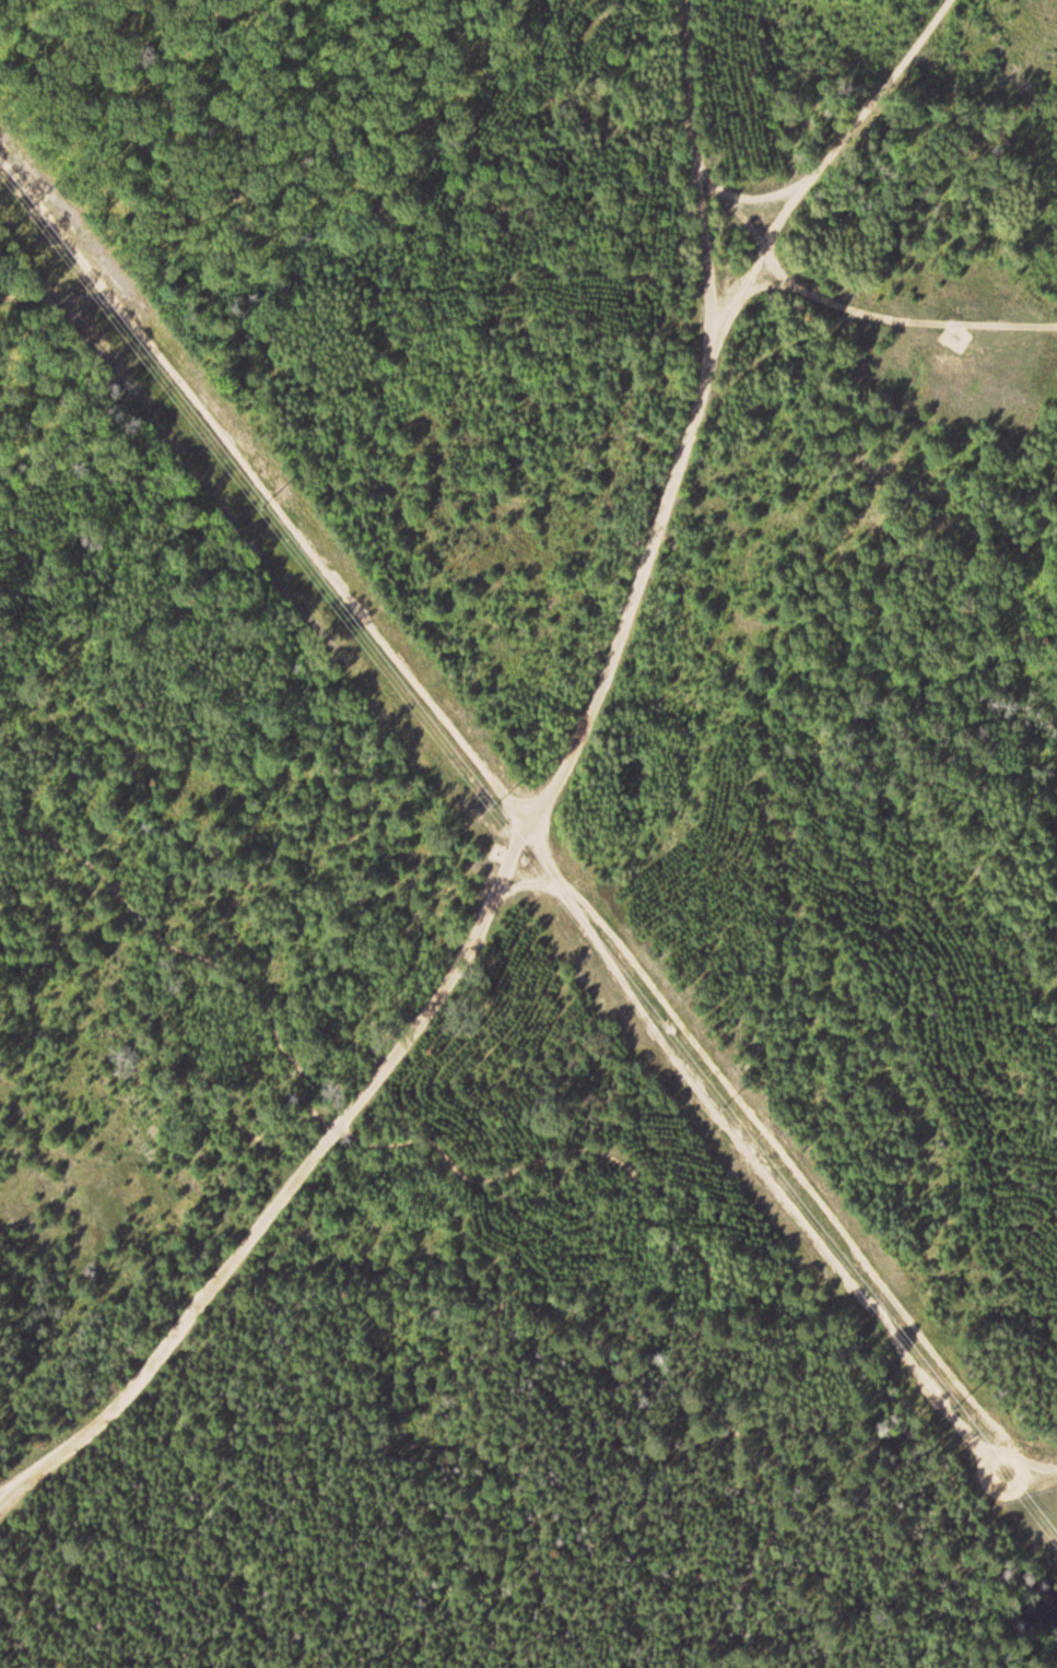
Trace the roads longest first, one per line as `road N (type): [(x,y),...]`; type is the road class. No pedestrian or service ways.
road 1 (residential): [(674,0),(689,164),(756,273),(565,728),(462,953),(257,1221),(0,1502)]
road 2 (track): [(0,161),(527,812),(995,1463),(1056,1469)]
road 3 (track): [(0,824),(58,836),(120,908),(205,954),(281,1032),(295,1091),(365,1144),(431,1139),(469,1183),(586,1142),(641,1163),(645,1215),(706,1276),(701,1363),(748,1506),(708,1667)]
road 4 (track): [(932,0),(860,92),(756,273)]

